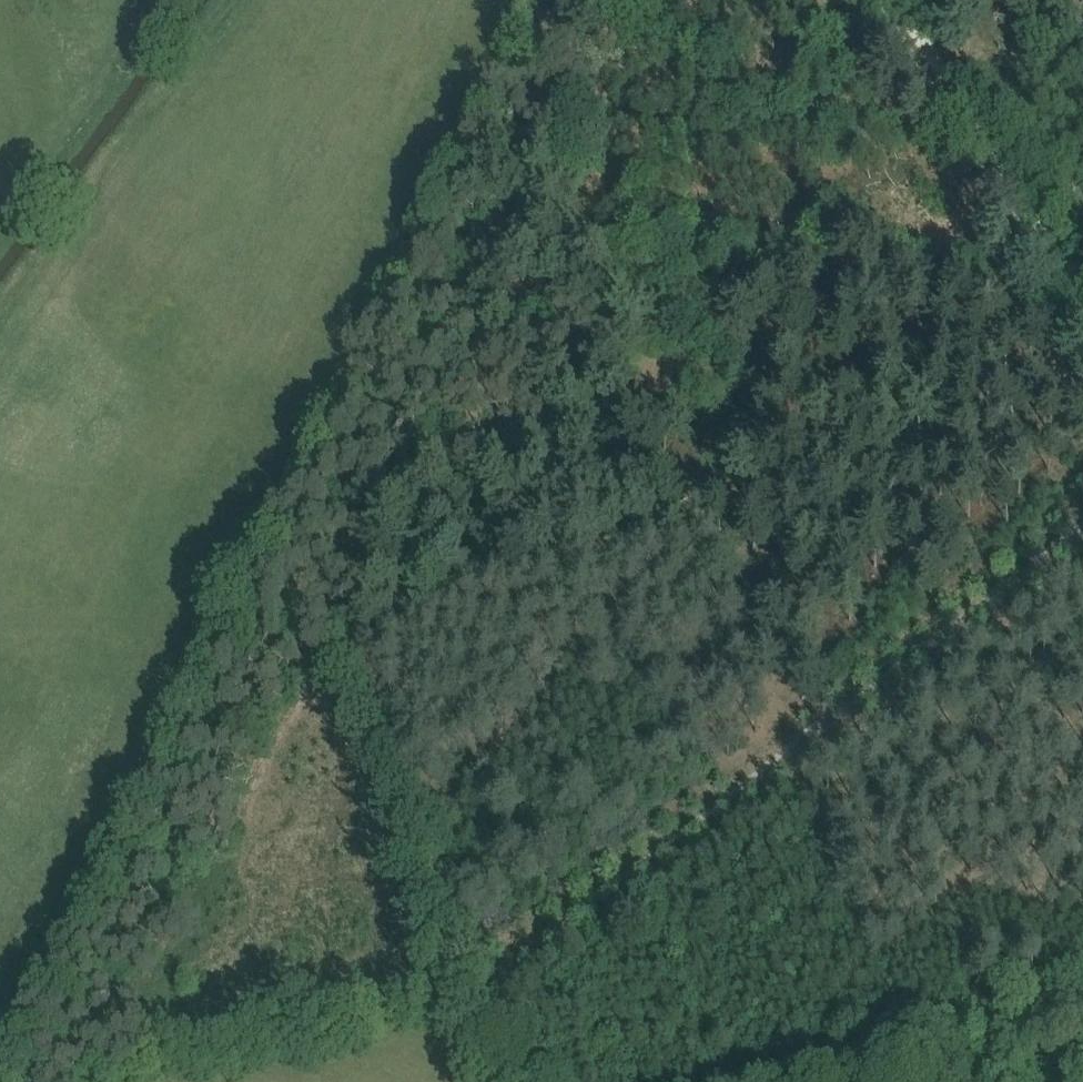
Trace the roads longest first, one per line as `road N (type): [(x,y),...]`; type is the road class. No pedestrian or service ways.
road 1 (track): [(1082,291),(900,0)]

